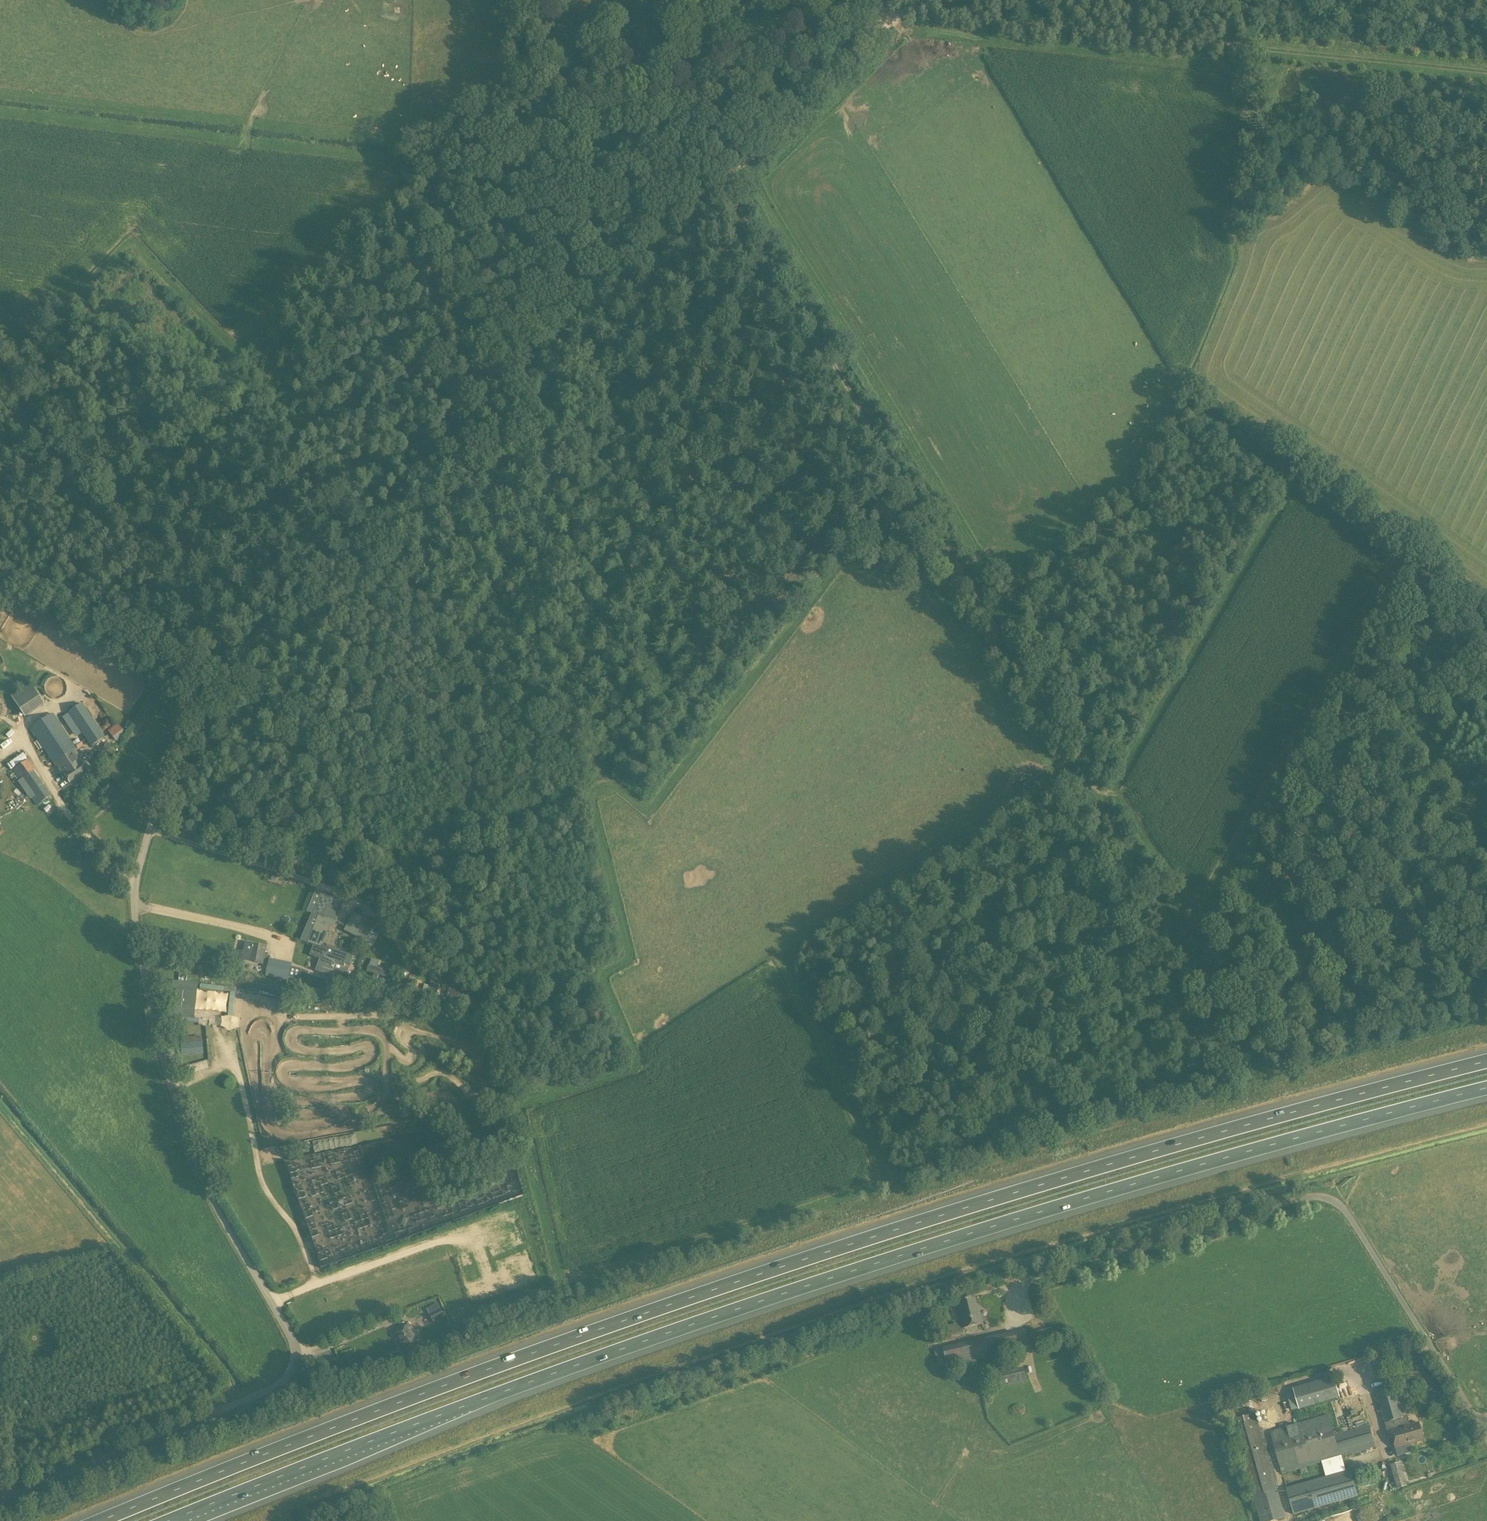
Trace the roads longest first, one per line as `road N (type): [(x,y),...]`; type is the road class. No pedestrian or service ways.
road 1 (motorway): [(1486,1062),(1140,1156),(779,1268),(453,1383),(102,1520)]
road 2 (motorway): [(170,1520),(783,1294),(1151,1179),(1486,1089)]
road 3 (track): [(724,185),(1235,1016),(1315,979),(1379,924),(1467,810)]
road 4 (track): [(916,0),(274,623)]
road 5 (unclassified): [(295,1355),(187,1135),(152,1013),(135,908),(138,865),(187,720),(274,623)]
road 6 (unclassified): [(1486,1438),(1347,1213),(1327,1198),(1259,1209),(1041,1274)]
road 7 (track): [(1486,69),(906,9)]
road 8 (unclassified): [(295,1355),(277,1386),(0,1501)]
road 9 (track): [(218,676),(0,568)]

